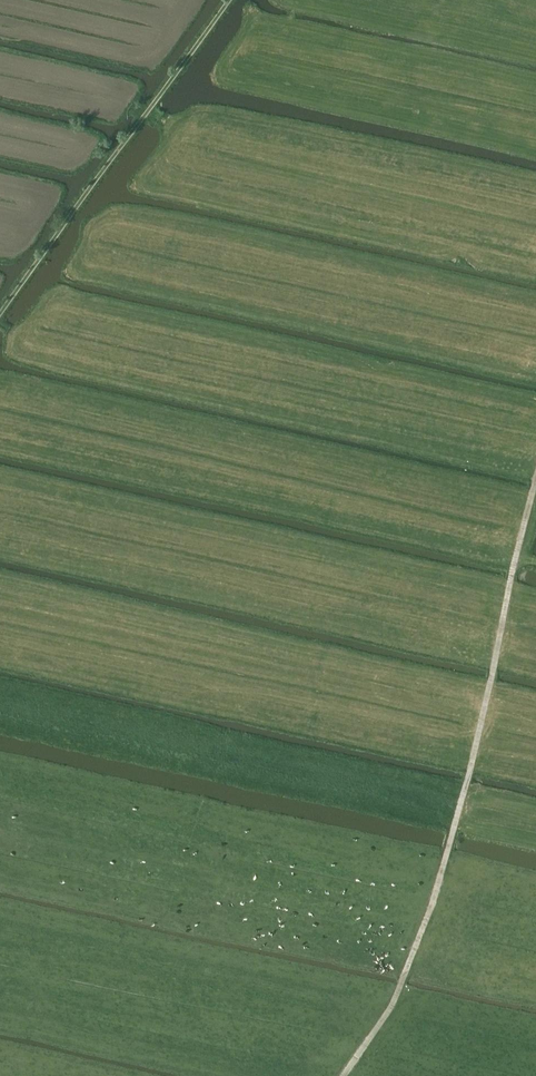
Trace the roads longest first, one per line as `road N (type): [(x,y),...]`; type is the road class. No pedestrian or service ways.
road 1 (track): [(343,1075),(407,969),(437,892),(535,476)]
road 2 (track): [(0,315),(229,0)]

